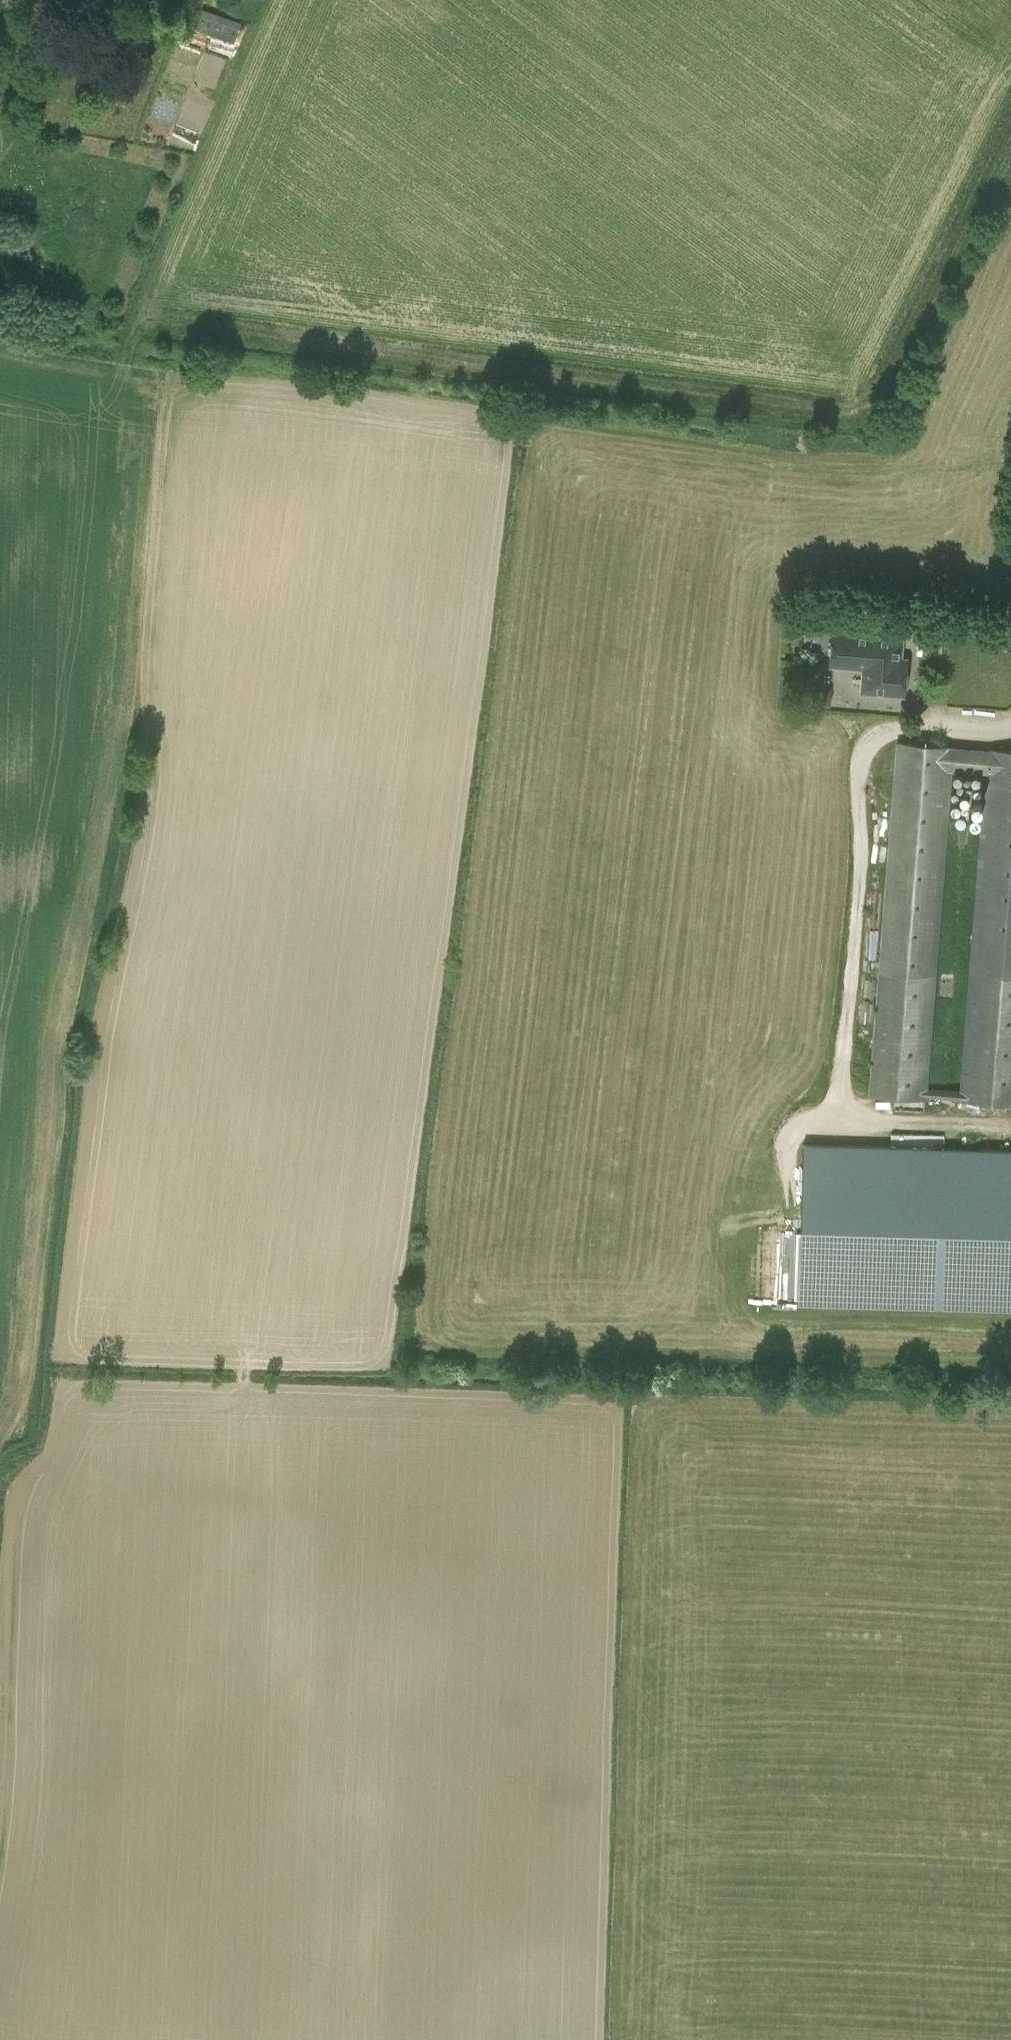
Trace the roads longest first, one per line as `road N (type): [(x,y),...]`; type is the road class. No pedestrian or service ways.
road 1 (unclassified): [(116,539),(1010,586)]
road 2 (unclassified): [(116,539),(0,1394)]
road 3 (unclassified): [(291,0),(133,390),(116,539)]

